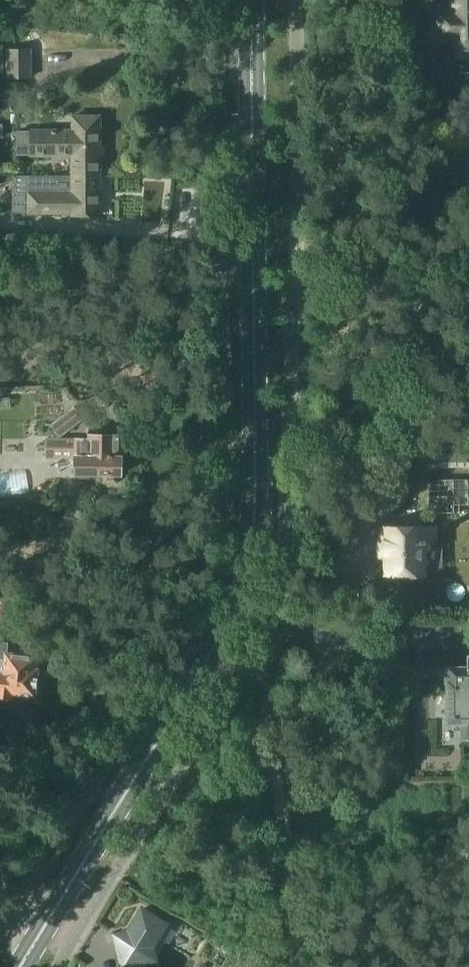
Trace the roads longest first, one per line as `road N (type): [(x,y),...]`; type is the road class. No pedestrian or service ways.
road 1 (secondary): [(20,966),(244,592),(256,537),(252,0)]
road 2 (unclassified): [(236,657),(276,597),(291,490),(286,0)]

